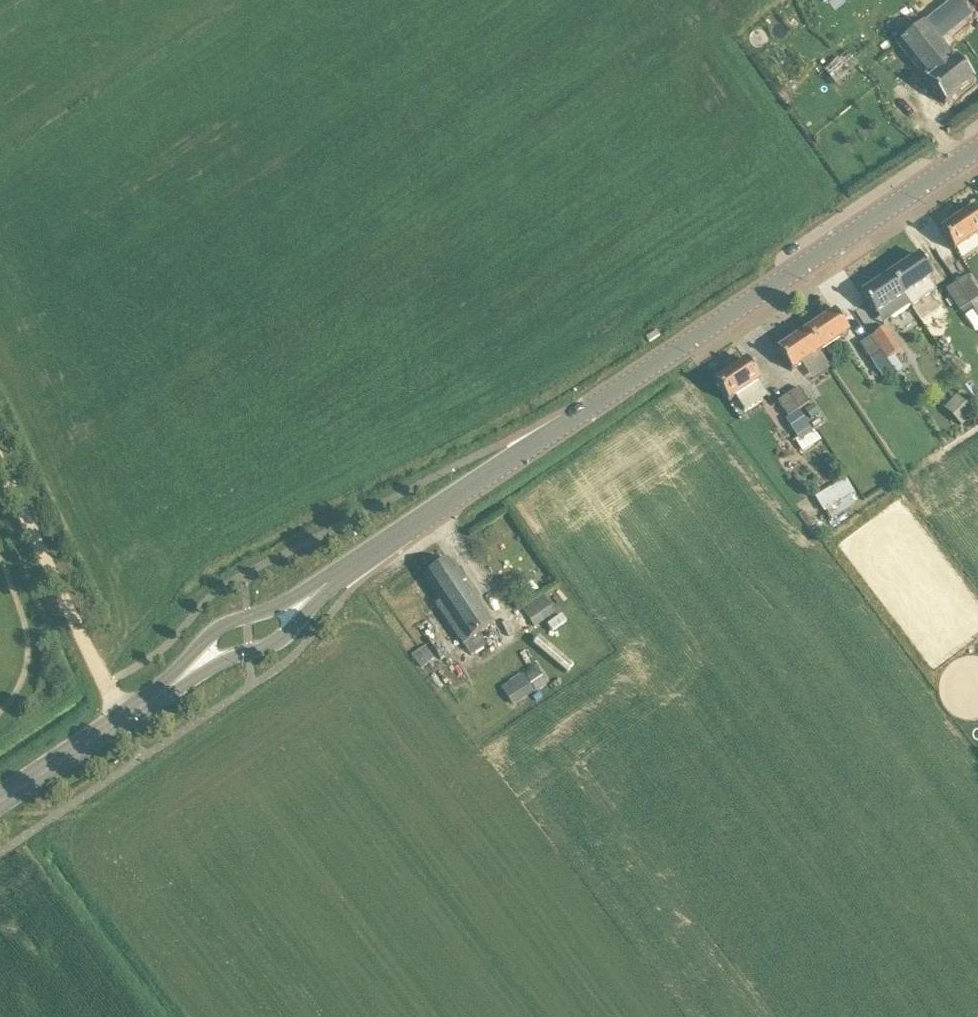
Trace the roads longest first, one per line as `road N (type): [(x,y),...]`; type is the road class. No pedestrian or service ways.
road 1 (secondary): [(378,555),(977,150)]
road 2 (secondary): [(378,555),(288,609),(226,626),(122,723)]
road 3 (secondary): [(122,723),(219,665),(277,646),(378,555)]
road 4 (track): [(122,723),(0,471)]
road 5 (secondary): [(0,804),(122,723)]

